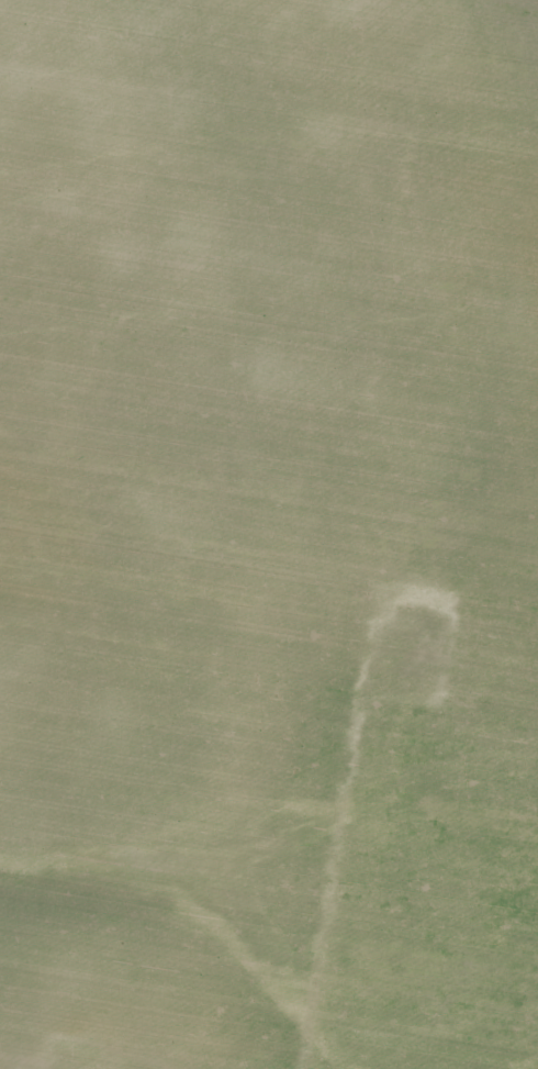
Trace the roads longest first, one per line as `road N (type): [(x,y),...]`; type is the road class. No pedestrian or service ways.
road 1 (residential): [(0,466),(537,555)]

